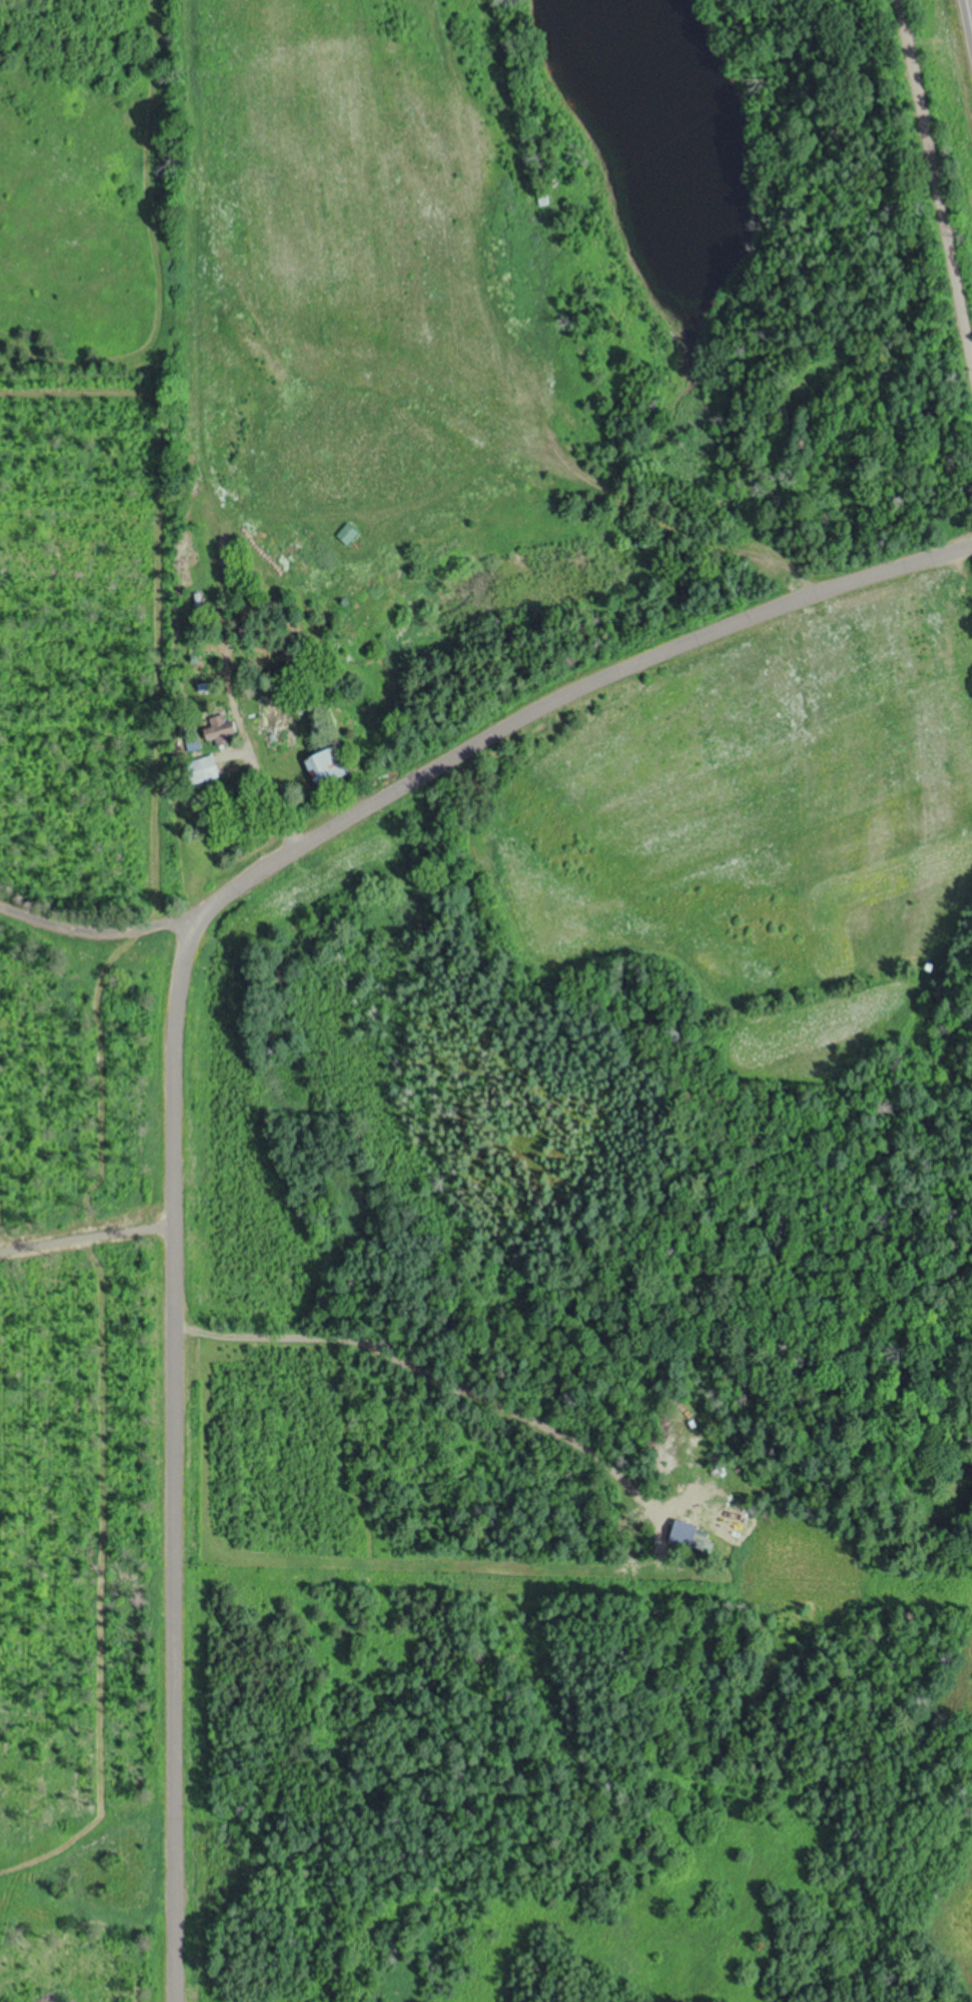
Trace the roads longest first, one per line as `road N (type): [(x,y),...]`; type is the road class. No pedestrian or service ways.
road 1 (residential): [(181,2001),(180,1005),(184,960),(199,923),(237,888),(532,711),(815,592),(971,545)]

